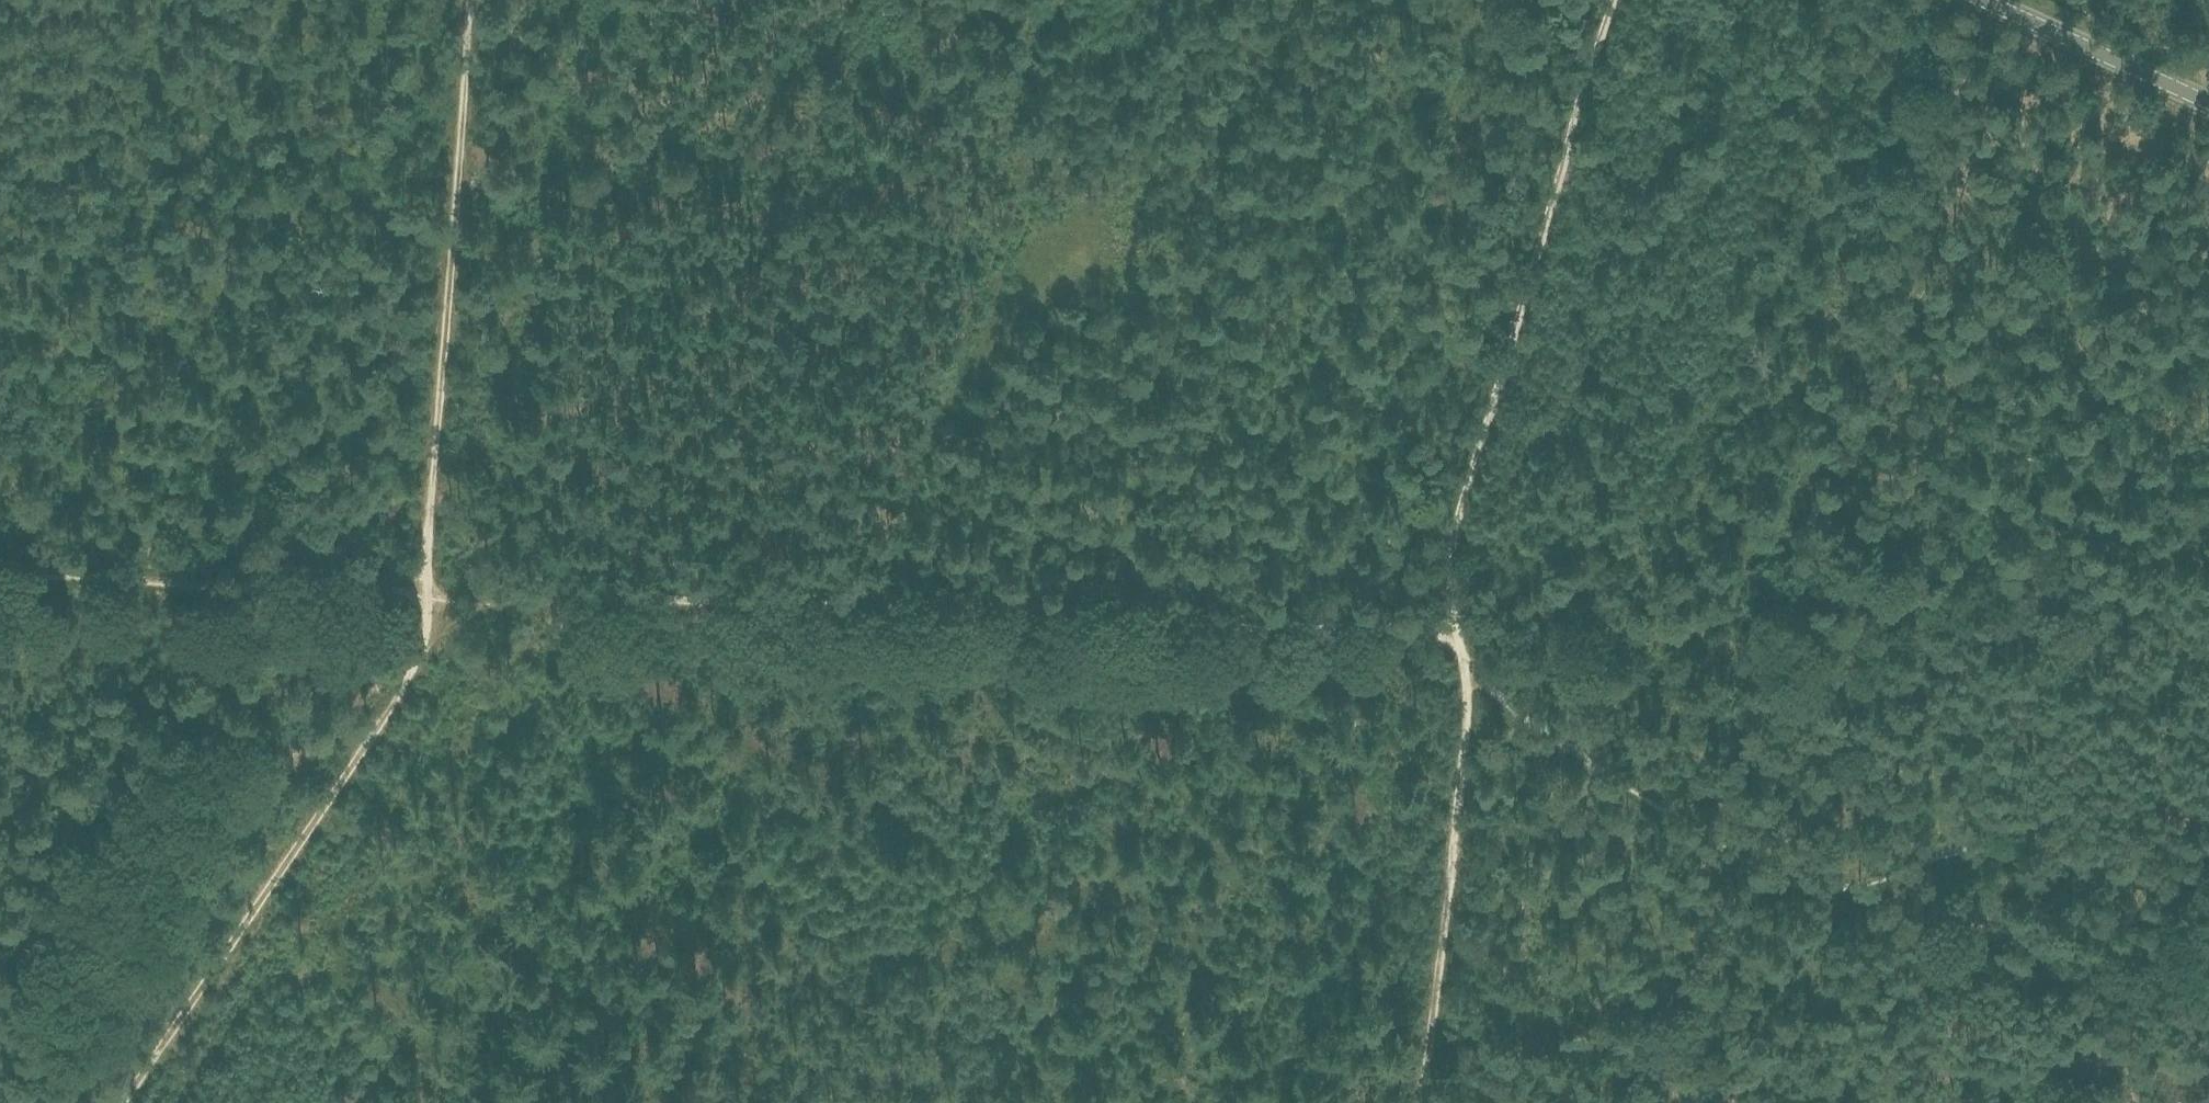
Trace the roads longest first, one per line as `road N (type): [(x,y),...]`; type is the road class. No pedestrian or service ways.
road 1 (track): [(425,589),(1295,614),(1455,629)]
road 2 (track): [(2208,836),(2162,865),(2067,867),(1998,850),(1959,852),(1829,890),(1786,879),(1638,795),(1472,674)]
road 3 (track): [(1455,629),(1452,546),(1615,0)]
road 4 (track): [(468,0),(425,589)]
road 5 (track): [(126,1102),(407,674),(425,612)]
road 6 (track): [(1416,1102),(1472,674)]
road 7 (track): [(0,574),(425,589)]
road 8 (tertiary): [(2208,92),(2008,0)]

